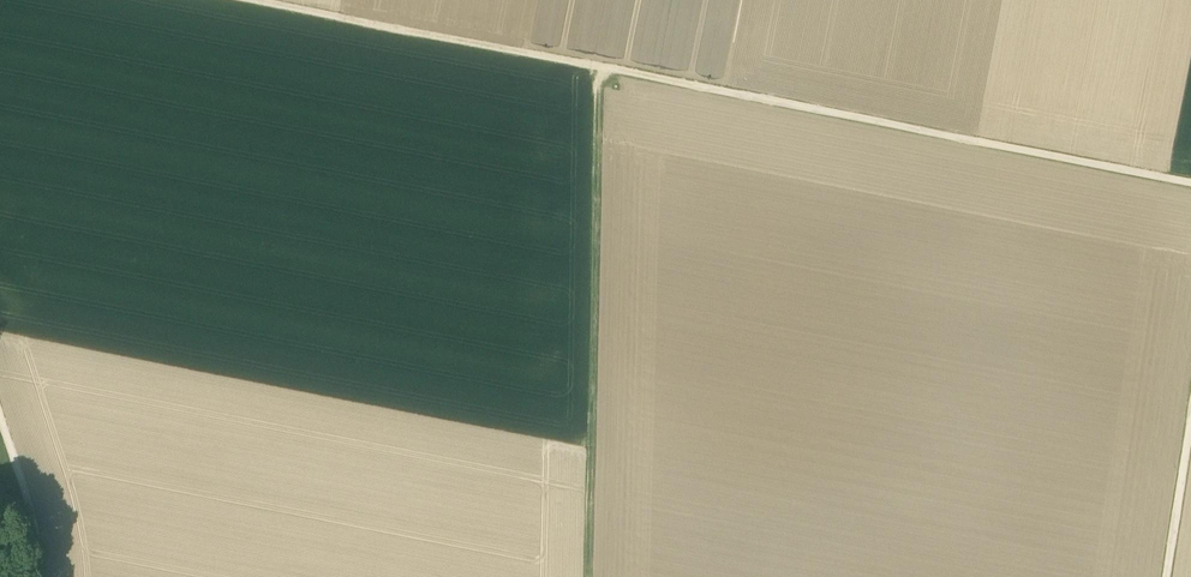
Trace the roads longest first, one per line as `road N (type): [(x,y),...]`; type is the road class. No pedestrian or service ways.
road 1 (track): [(257,0),(1190,181)]
road 2 (track): [(586,576),(595,66)]
road 3 (track): [(1164,576),(1190,394)]
road 4 (track): [(39,576),(35,534),(0,427)]

